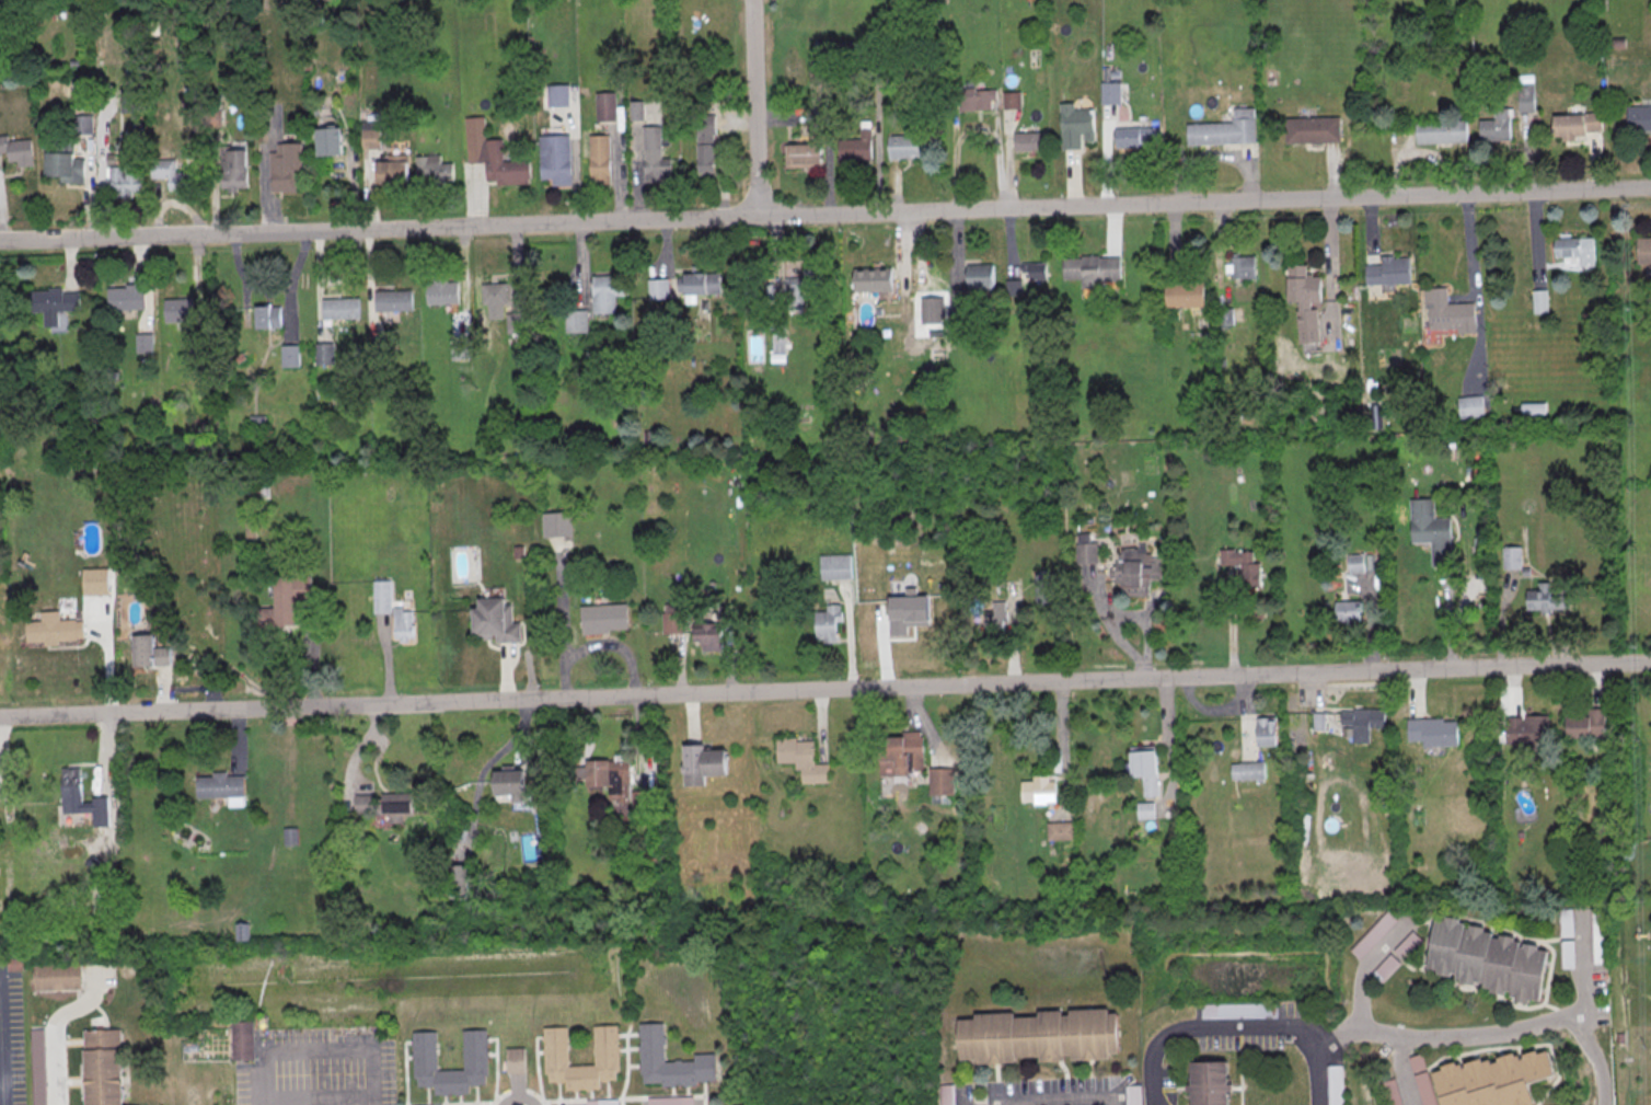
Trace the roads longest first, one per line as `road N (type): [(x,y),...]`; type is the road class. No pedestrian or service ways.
road 1 (residential): [(1650,663),(0,716)]
road 2 (residential): [(1650,187),(0,240)]

